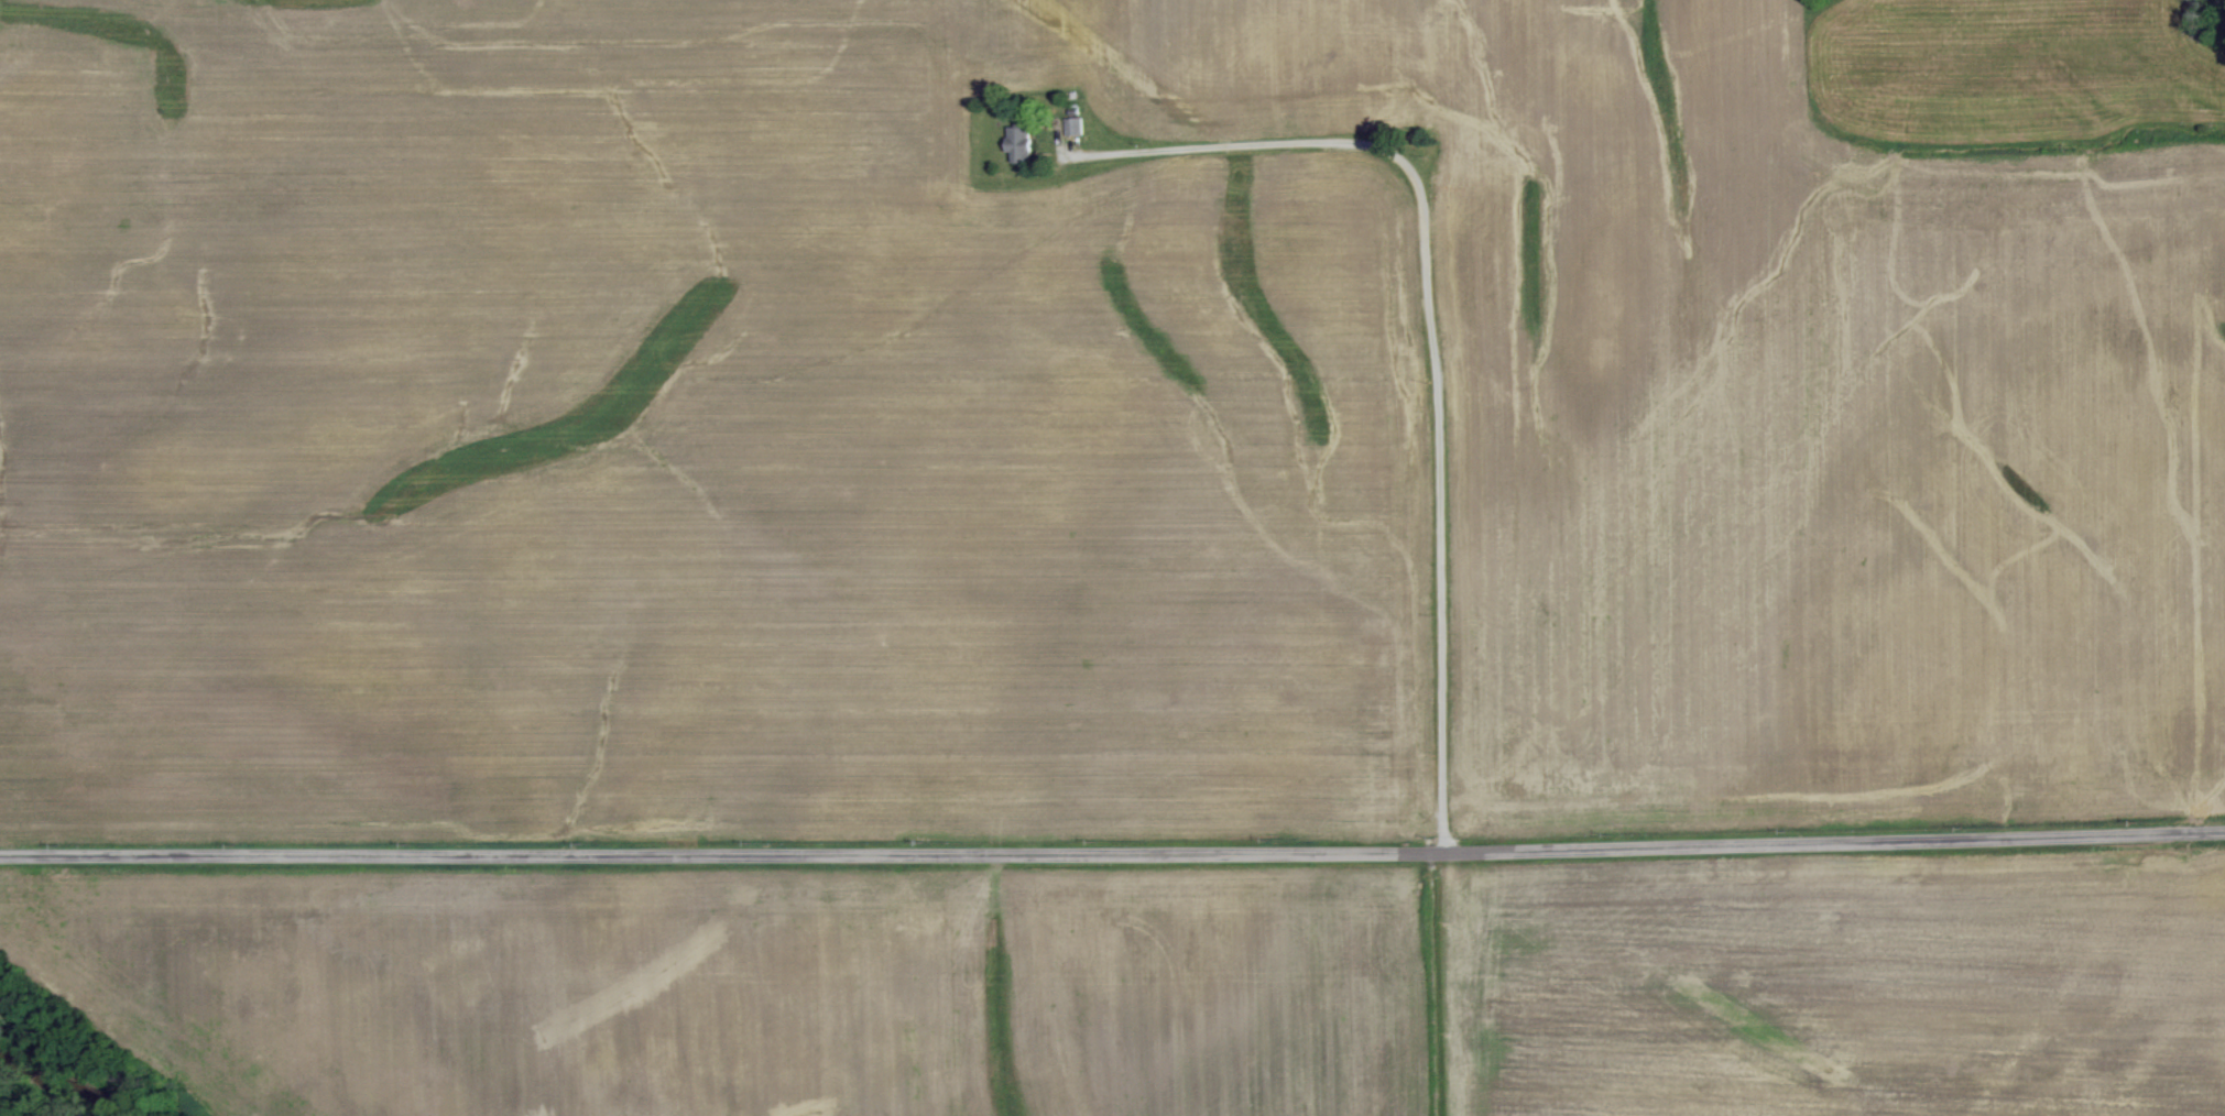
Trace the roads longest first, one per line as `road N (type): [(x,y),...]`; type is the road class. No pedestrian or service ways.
road 1 (residential): [(2224,828),(1450,849),(0,856)]

